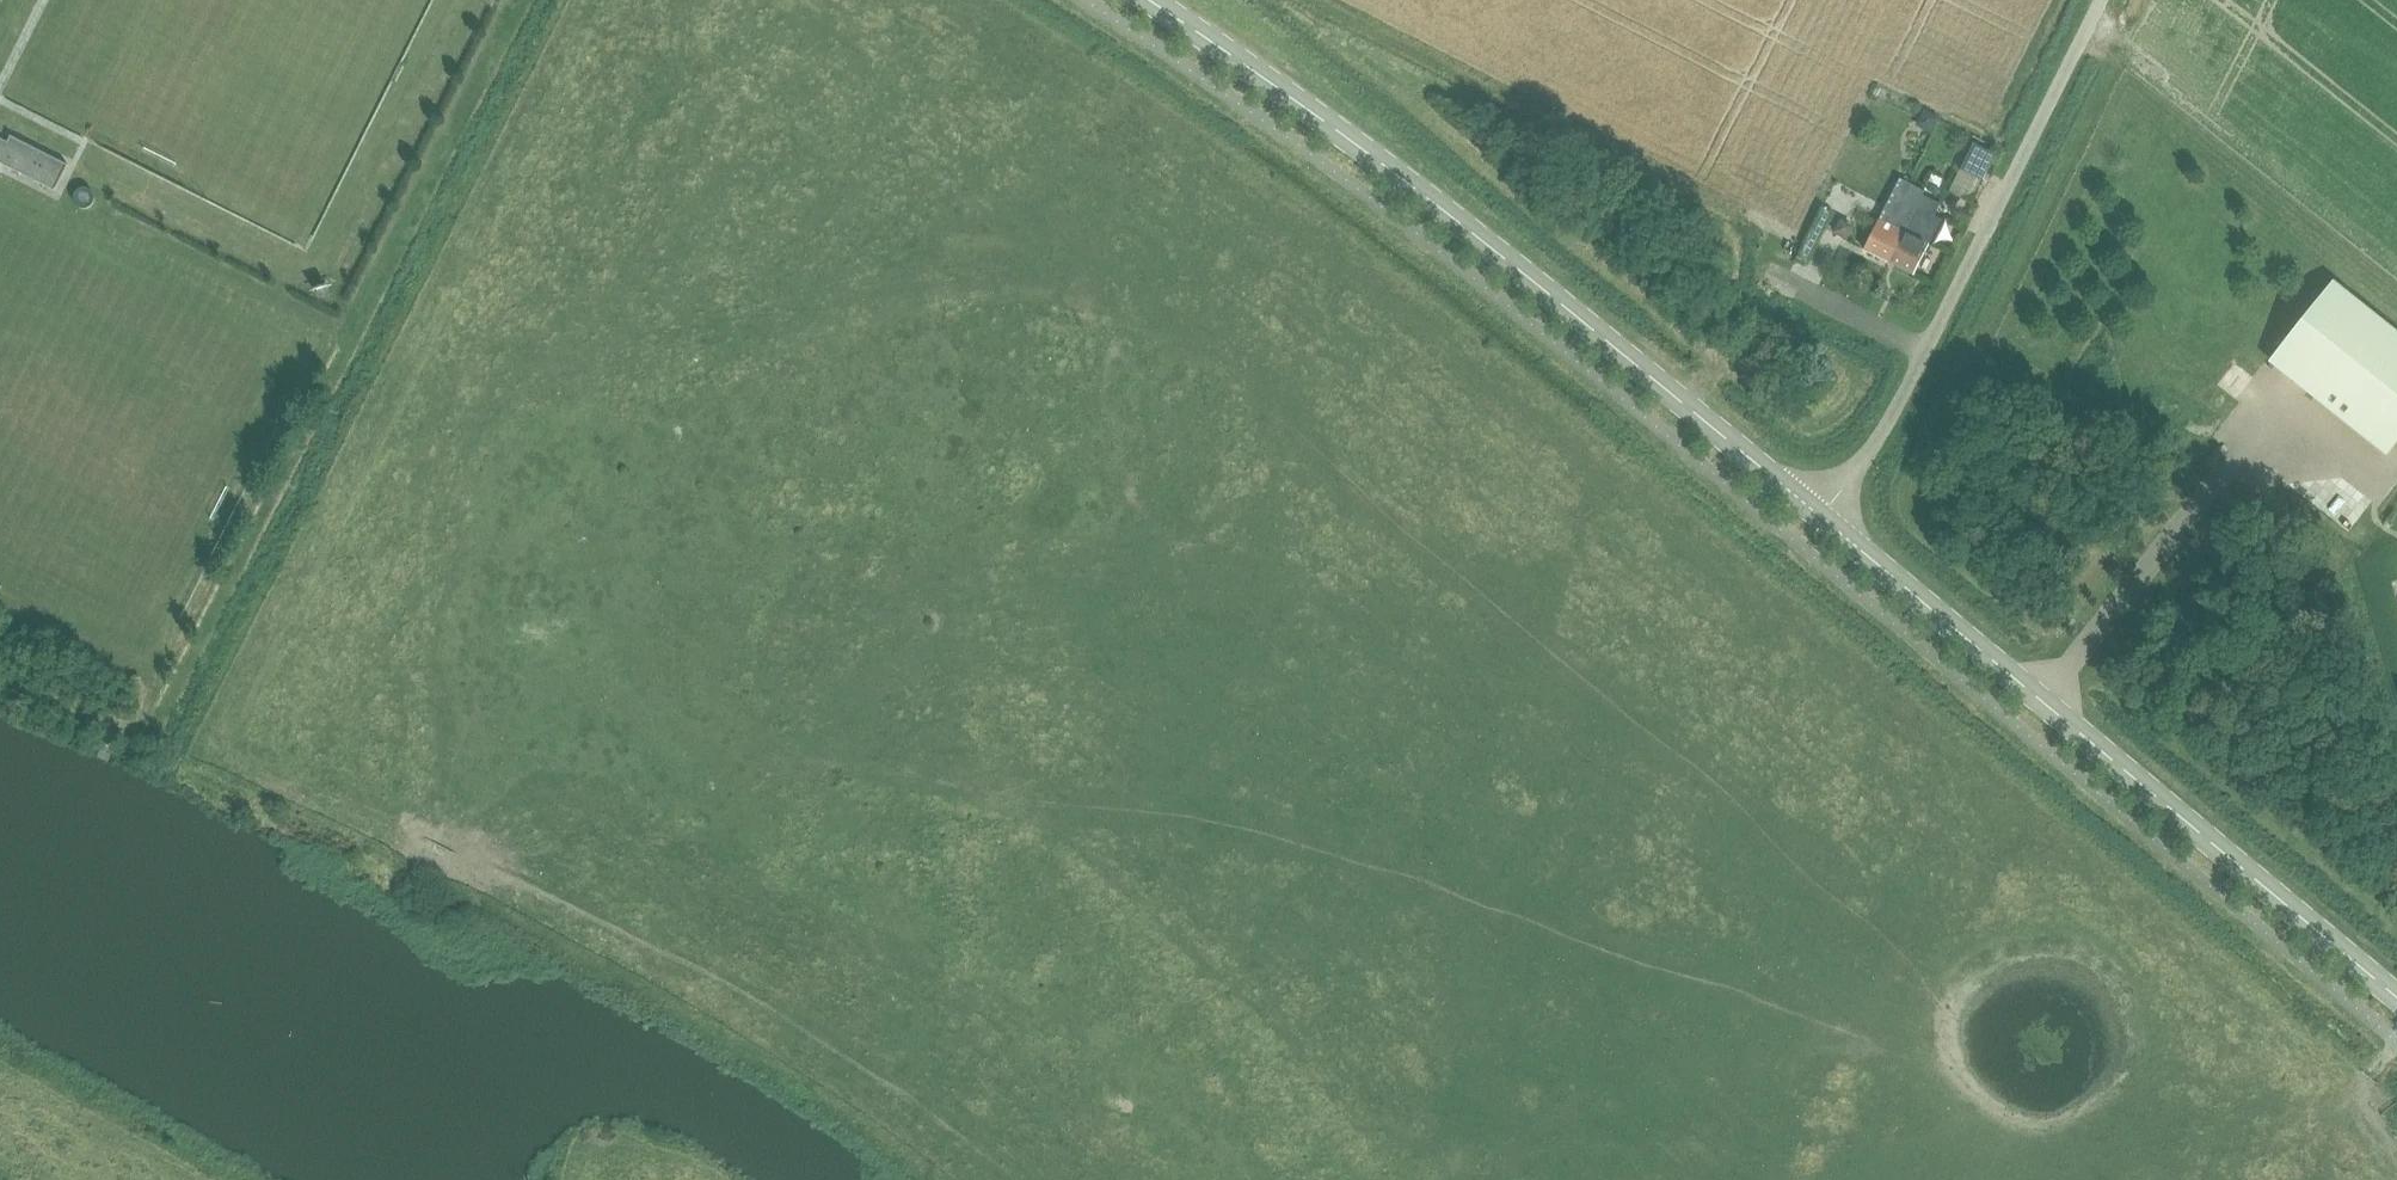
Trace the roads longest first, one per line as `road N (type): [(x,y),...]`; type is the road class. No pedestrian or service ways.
road 1 (tertiary): [(1826,516),(1284,91),(1141,0)]
road 2 (tertiary): [(2396,997),(1826,516)]
road 3 (unclassified): [(1826,516),(1869,462),(1929,354),(2105,0)]

